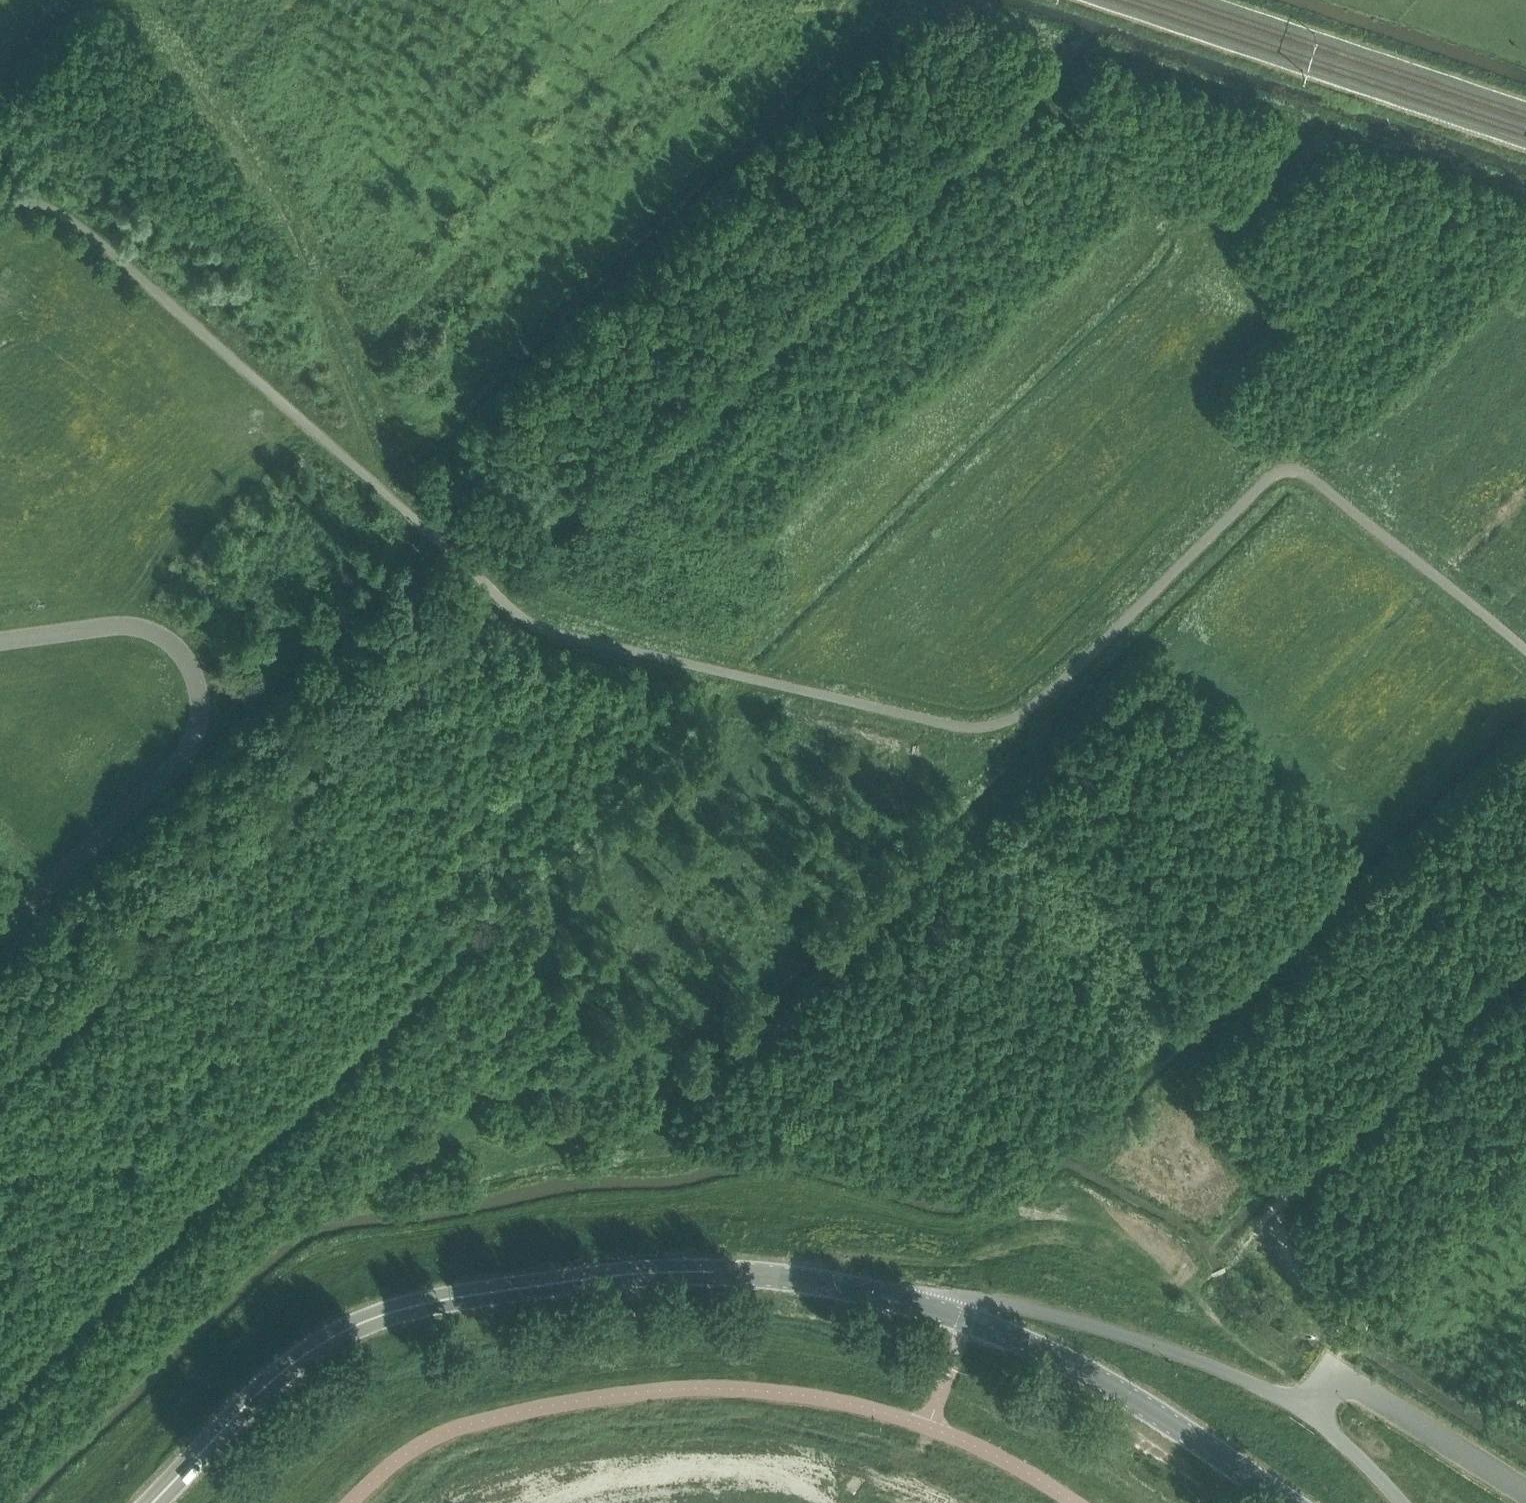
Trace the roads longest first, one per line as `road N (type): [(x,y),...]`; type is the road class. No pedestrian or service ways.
road 1 (tertiary): [(1291,1502),(1113,1388),(968,1321),(822,1282),(709,1271),(467,1296),(357,1326),(274,1381),(153,1502)]

